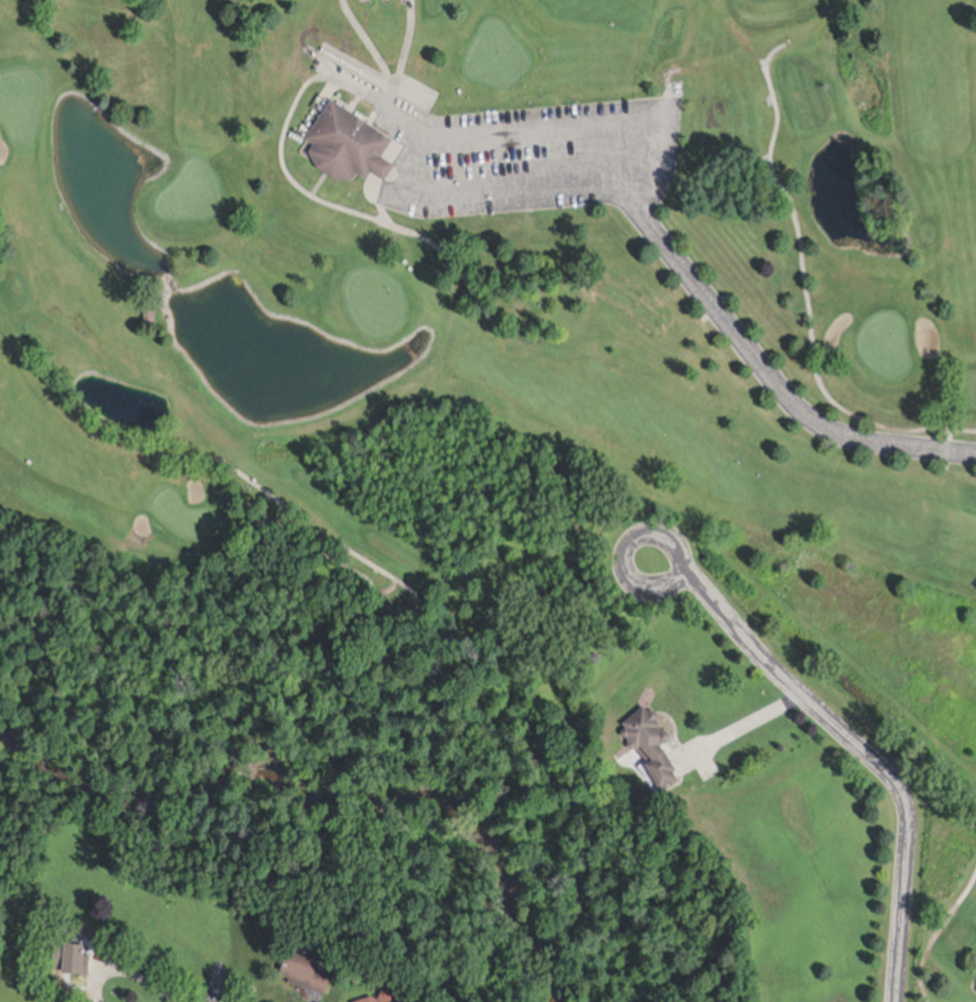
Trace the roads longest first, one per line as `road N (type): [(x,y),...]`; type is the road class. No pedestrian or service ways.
road 1 (residential): [(896,1001),(909,831),(898,788),(684,576)]
road 2 (residential): [(684,576),(659,533),(636,532),(621,544),(619,566),(636,581),(684,576)]

